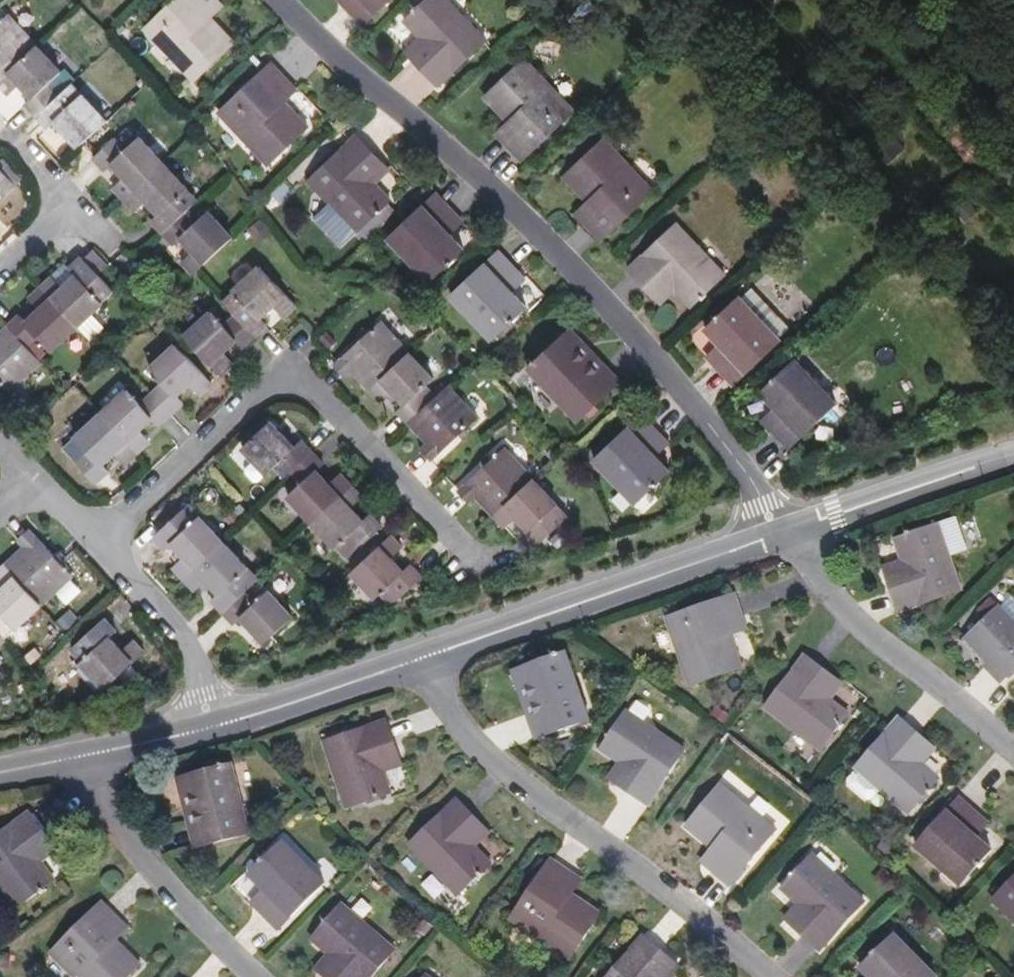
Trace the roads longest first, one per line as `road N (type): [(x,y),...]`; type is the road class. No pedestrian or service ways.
road 1 (residential): [(279,0),(318,43),(537,231),(738,461),(780,534)]
road 2 (residential): [(464,554),(308,383),(291,377),(277,382),(100,539)]
road 3 (residential): [(420,657),(467,732),(520,784),(774,976)]
road 4 (residential): [(420,657),(780,534)]
road 5 (residential): [(1013,752),(846,613),(788,531)]
road 6 (residential): [(77,757),(102,804),(167,885),(259,976)]
road 7 (residential): [(788,531),(1013,452)]
road 8 (residential): [(208,727),(420,657)]
road 9 (residential): [(208,727),(195,656),(100,539)]
road 10 (residential): [(77,757),(208,727)]

